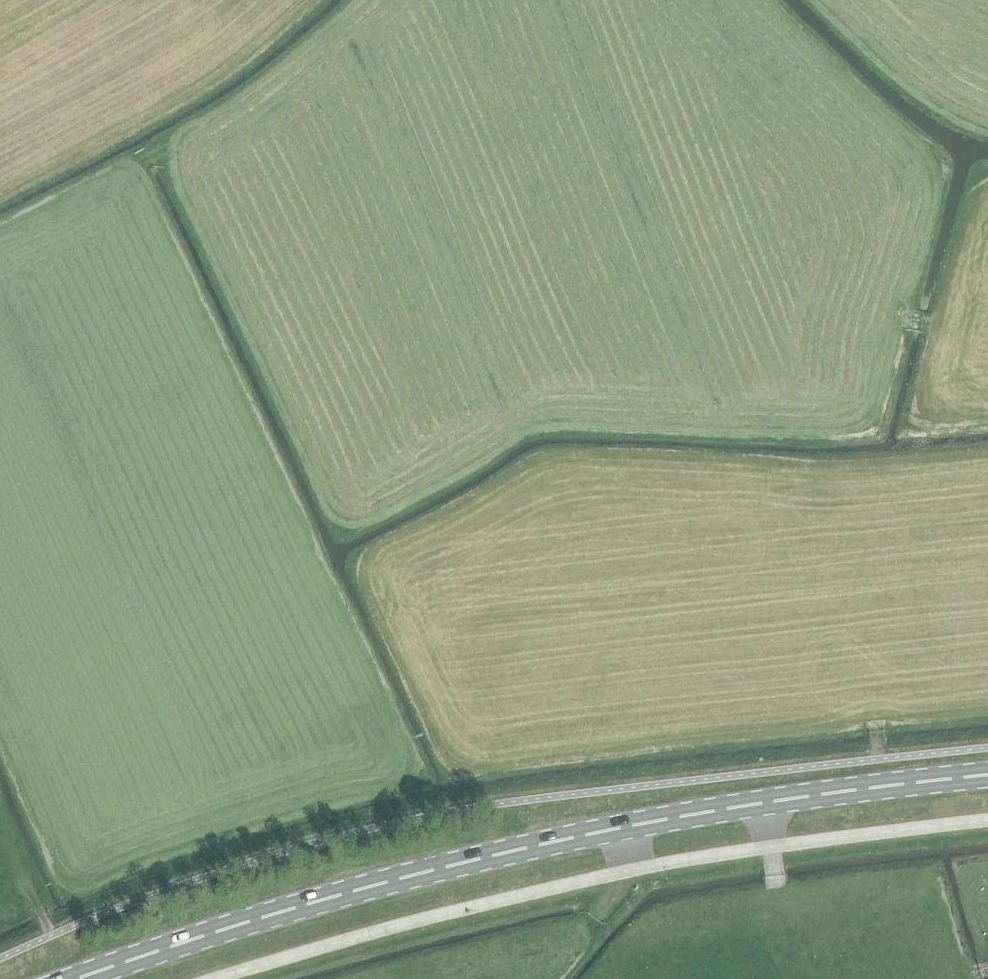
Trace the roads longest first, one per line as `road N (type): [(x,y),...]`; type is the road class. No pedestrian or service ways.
road 1 (primary): [(73,978),(238,923),(618,828),(987,776)]

